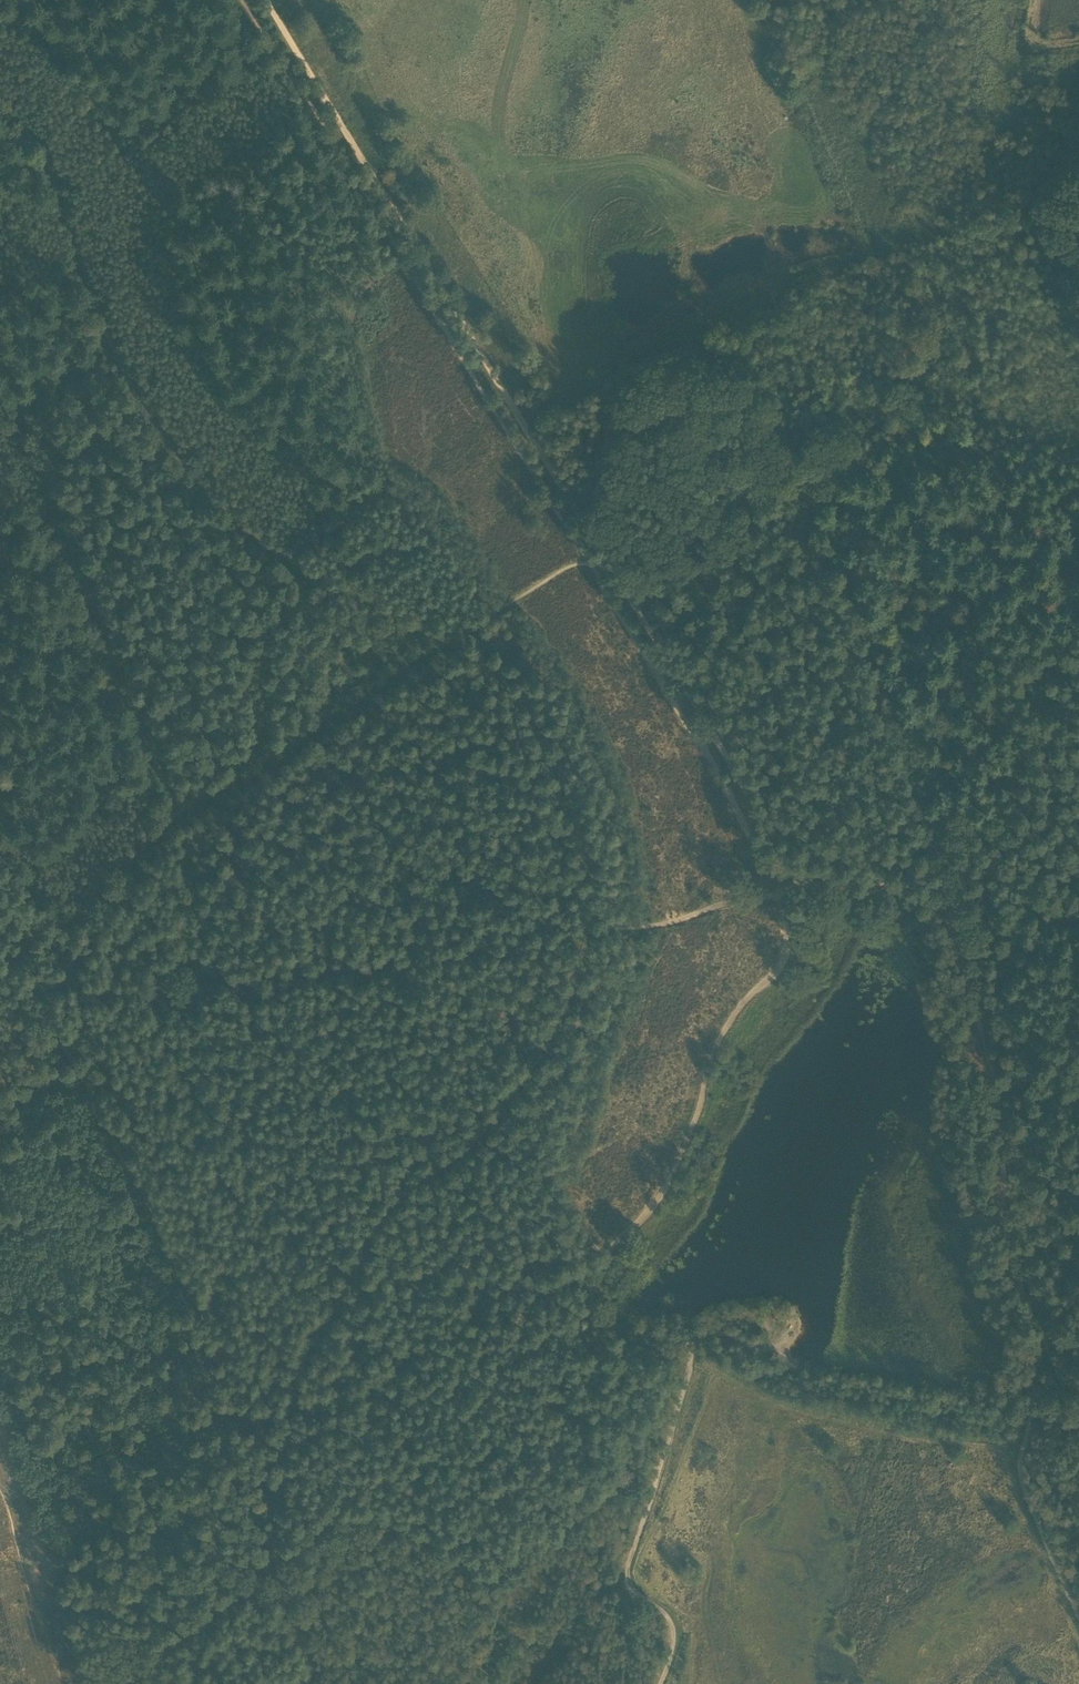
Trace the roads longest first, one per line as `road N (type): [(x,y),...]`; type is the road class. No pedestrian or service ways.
road 1 (track): [(266,0),(599,549)]
road 2 (track): [(879,890),(930,894),(953,913),(999,1082),(1009,1254),(1078,1417)]
road 3 (track): [(301,1414),(311,1371),(382,1236),(402,1208),(498,1128),(569,1027),(593,957),(587,937)]
road 4 (track): [(111,351),(23,418),(176,820)]
road 5 (track): [(587,937),(486,957),(339,972),(58,988)]
road 6 (track): [(599,549),(790,873),(879,890)]
road 7 (track): [(247,1407),(57,1029),(58,988)]
road 8 (track): [(111,351),(175,453),(235,518),(293,567),(451,646)]
road 9 (track): [(276,1566),(326,1527),(365,1514),(489,1579),(541,1552),(660,1466)]
road 10 (track): [(600,1251),(649,1213),(665,1189),(717,1045),(745,1001),(781,967),(790,932),(779,889)]
road 11 (track): [(663,1683),(674,1632),(666,1615),(630,1593),(622,1574),(684,1392),(694,1336)]
road 12 (track): [(301,1414),(331,1409),(539,1270),(600,1251)]
road 13 (track): [(587,937),(594,885),(575,806),(504,676),(451,646)]
road 14 (track): [(170,833),(458,650)]
road 15 (track): [(0,106),(29,126),(55,165),(111,351)]
road 16 (track): [(0,1502),(247,1407)]
road 17 (track): [(72,1683),(0,1476)]
road 18 (track): [(176,820),(58,988)]
road 19 (track): [(123,1683),(272,1572)]
road 20 (track): [(600,1251),(596,1297),(612,1325),(694,1336)]
road 21 (track): [(272,1572),(301,1414)]
road 22 (track): [(326,1527),(247,1407)]
road 23 (track): [(272,1572),(323,1683)]

